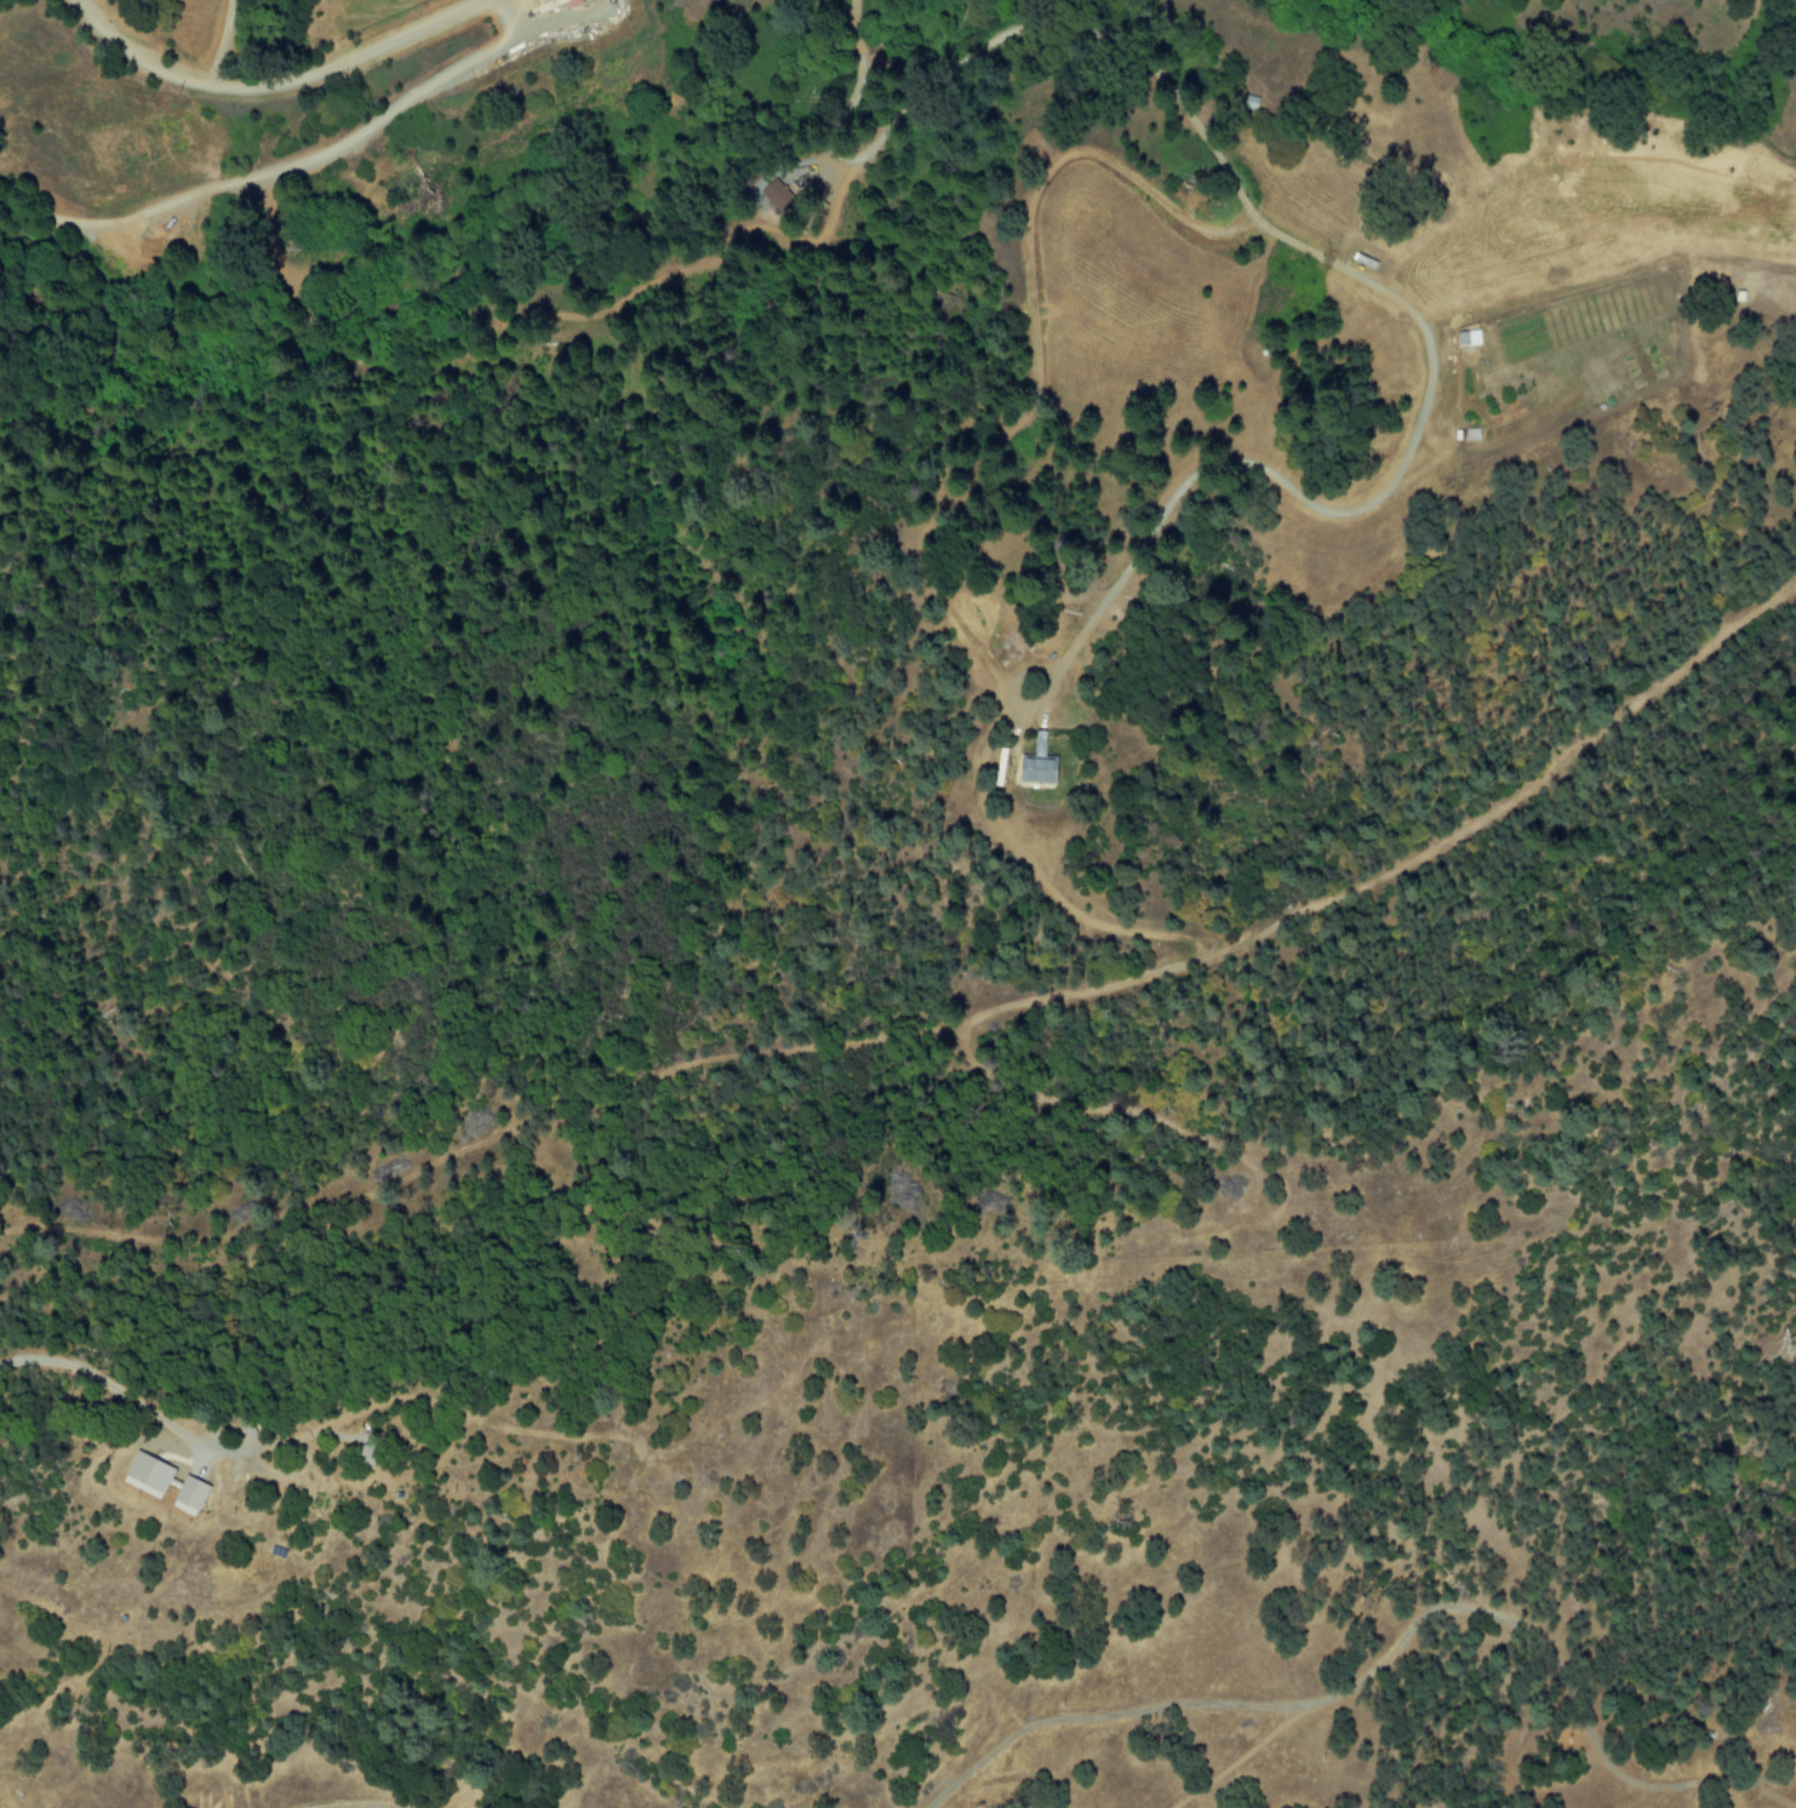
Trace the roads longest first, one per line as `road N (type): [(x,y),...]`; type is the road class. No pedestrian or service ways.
road 1 (track): [(1795,587),(1442,845),(1183,966),(1020,1008),(768,1055),(679,1064),(308,1214),(195,1229),(65,1229),(0,1241)]
road 2 (residential): [(74,0),(104,35),(151,67),(223,87),(263,88),(318,78),(490,0)]

